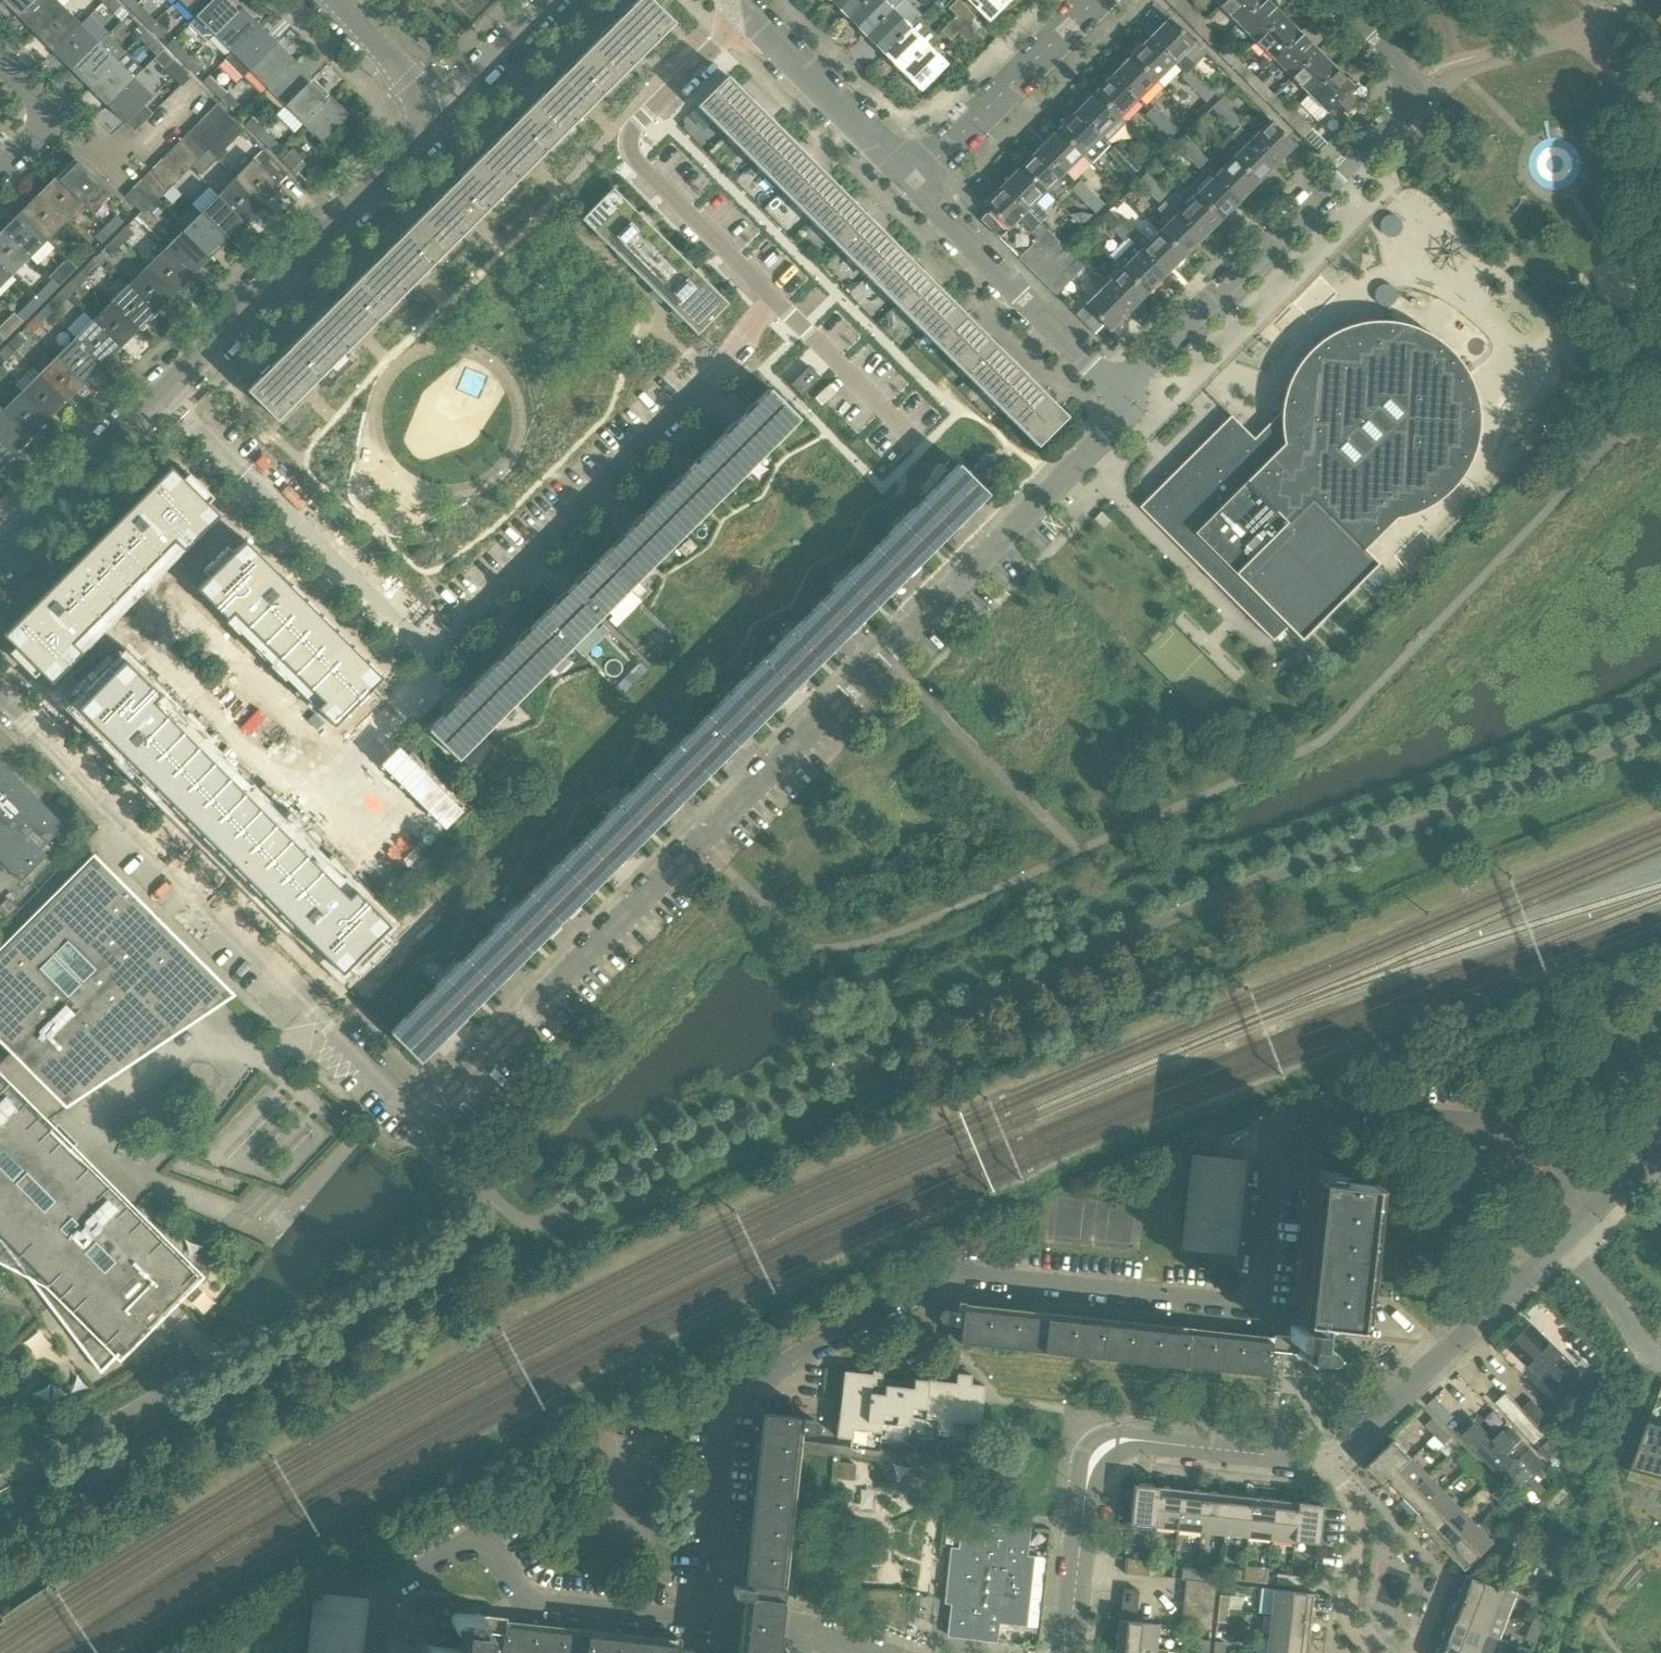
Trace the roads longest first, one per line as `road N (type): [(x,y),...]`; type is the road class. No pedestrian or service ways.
road 1 (residential): [(421,1117),(888,658),(1125,405)]
road 2 (residential): [(162,393),(416,650),(430,655),(715,372)]
road 3 (residential): [(421,1117),(0,697)]
road 4 (residential): [(916,442),(629,153),(628,137),(747,17)]
road 5 (residential): [(1125,405),(1160,351),(1399,115),(1408,88),(1399,63),(1333,0)]
road 6 (residential): [(1067,1652),(1089,1464),(1110,1444),(1137,1439),(1325,1461)]
road 7 (residential): [(162,393),(424,128),(424,102)]
road 8 (residential): [(1325,1461),(1560,1239)]
road 9 (residential): [(1125,405),(913,185)]
road 10 (residential): [(913,185),(1097,0)]
road 11 (residential): [(913,185),(747,17)]
road 12 (residential): [(0,554),(162,393)]
road 13 (residential): [(1374,1652),(1346,1620),(1360,1500),(1325,1461)]
road 14 (residential): [(424,102),(458,90),(549,0)]
road 15 (residential): [(1560,1239),(1614,1298),(1648,1356),(1660,1360)]
road 16 (residential): [(0,167),(51,115),(0,62)]
road 17 (residential): [(1560,1239),(1660,1141)]
road 18 (residential): [(424,102),(335,0)]

